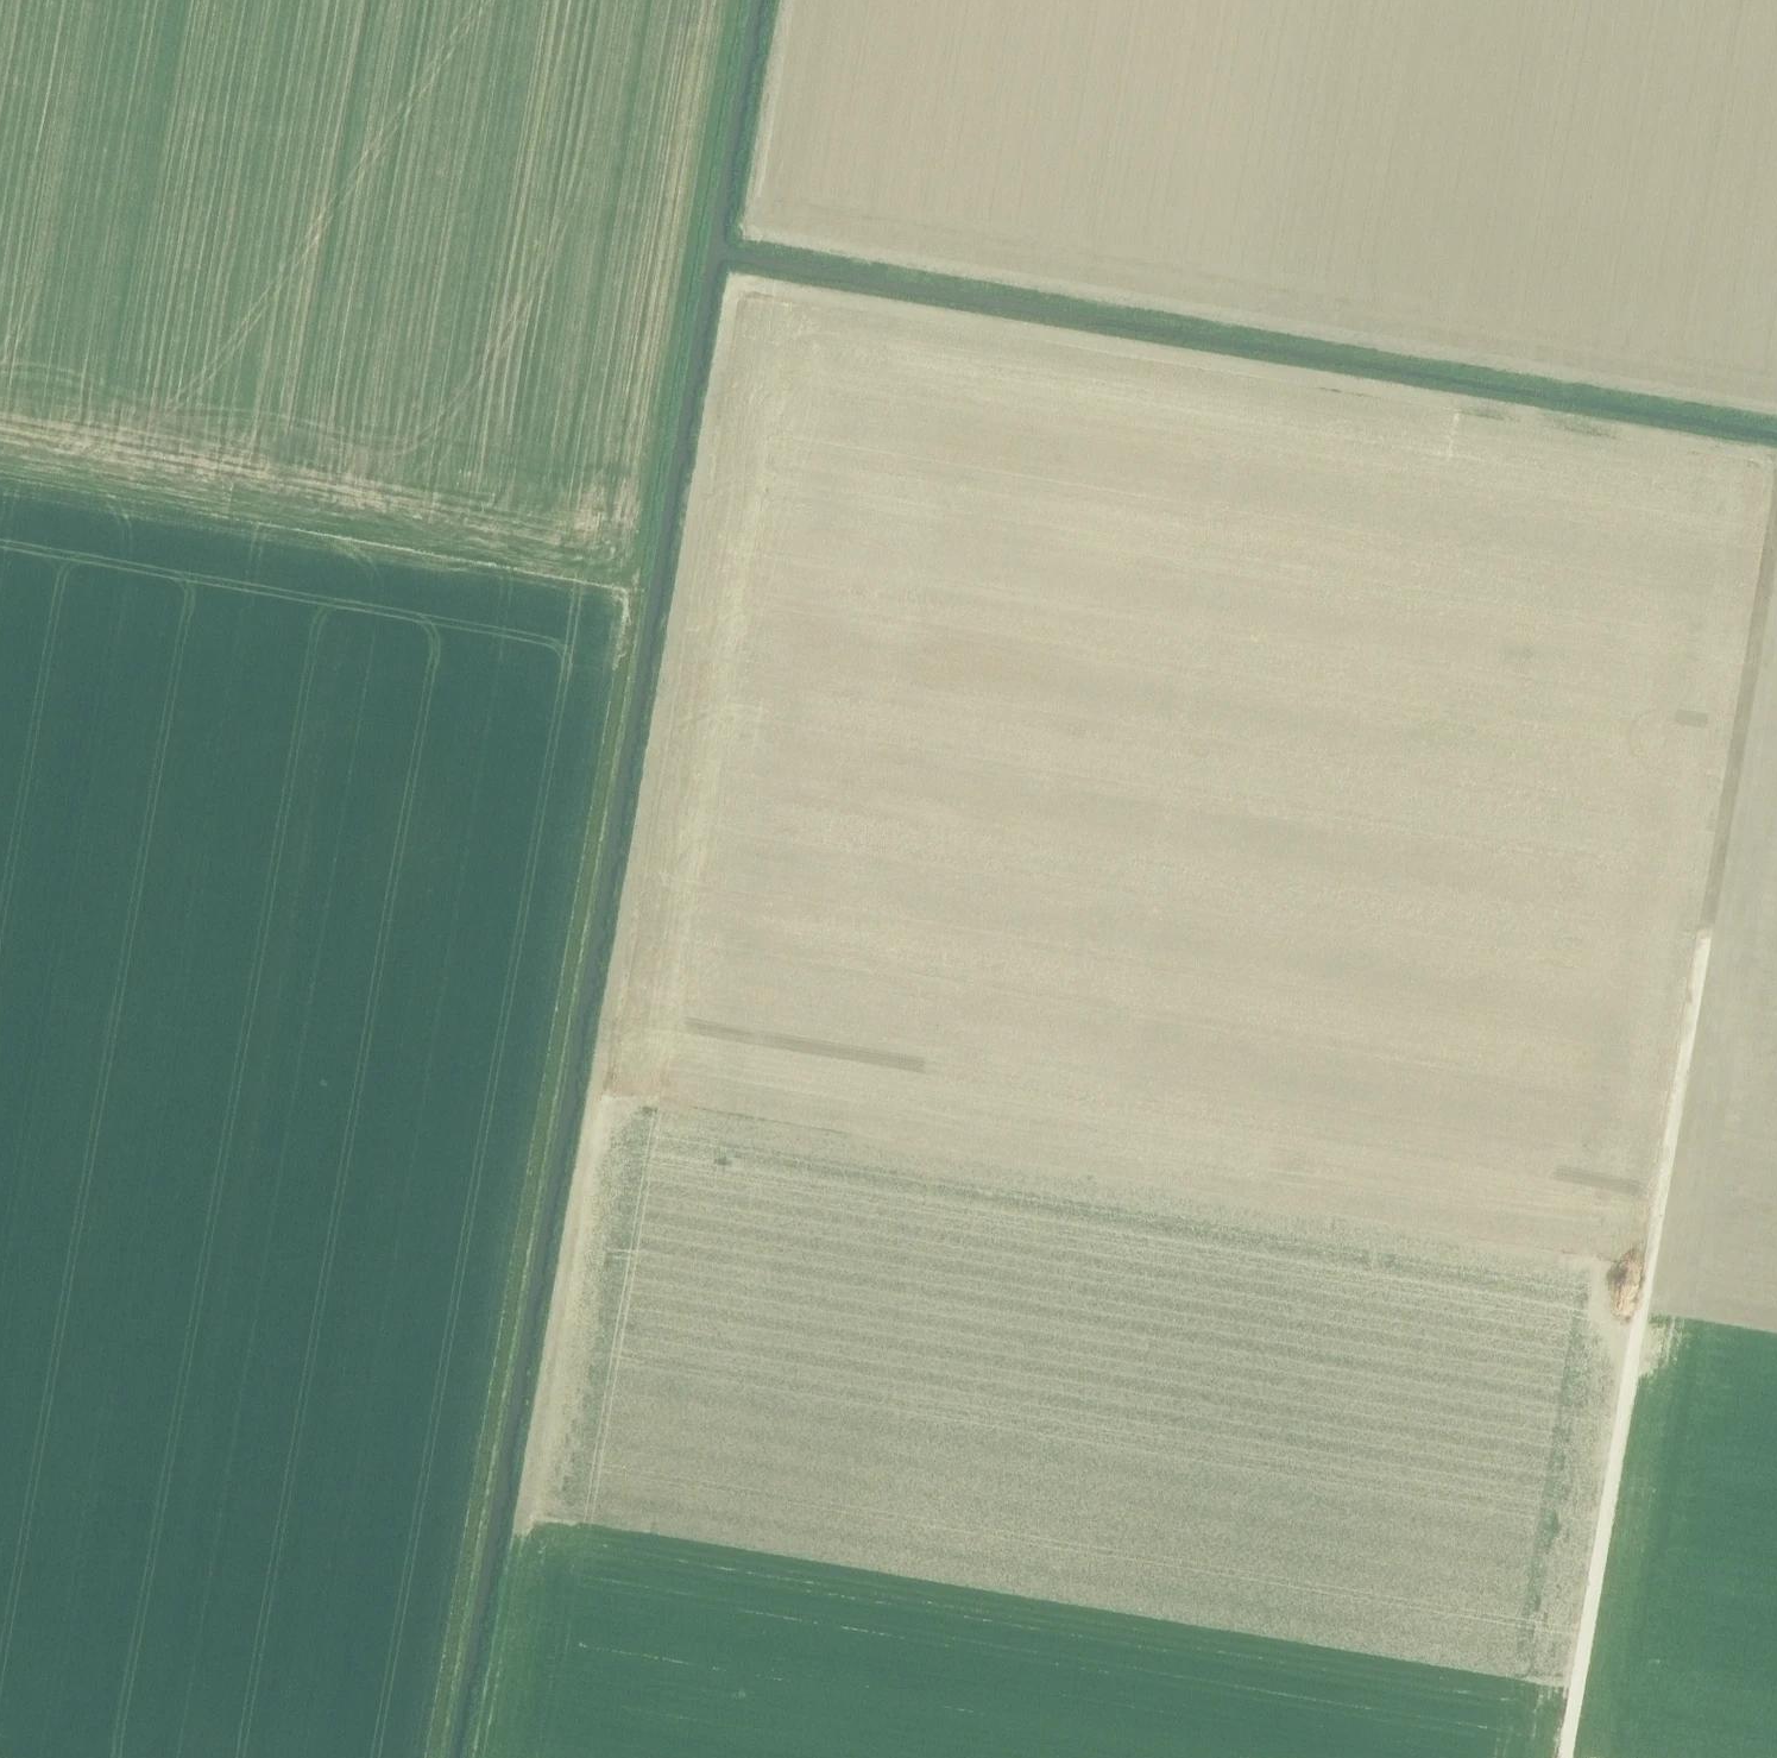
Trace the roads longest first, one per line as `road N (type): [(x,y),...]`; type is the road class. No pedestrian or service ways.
road 1 (track): [(1570,1757),(1703,944)]

